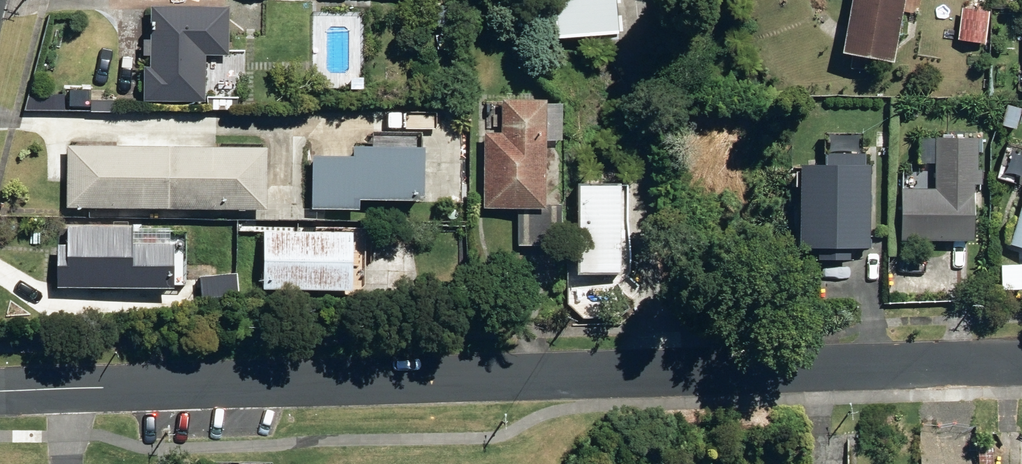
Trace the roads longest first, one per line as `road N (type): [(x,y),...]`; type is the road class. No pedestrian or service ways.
road 1 (residential): [(0,390),(1021,362)]

